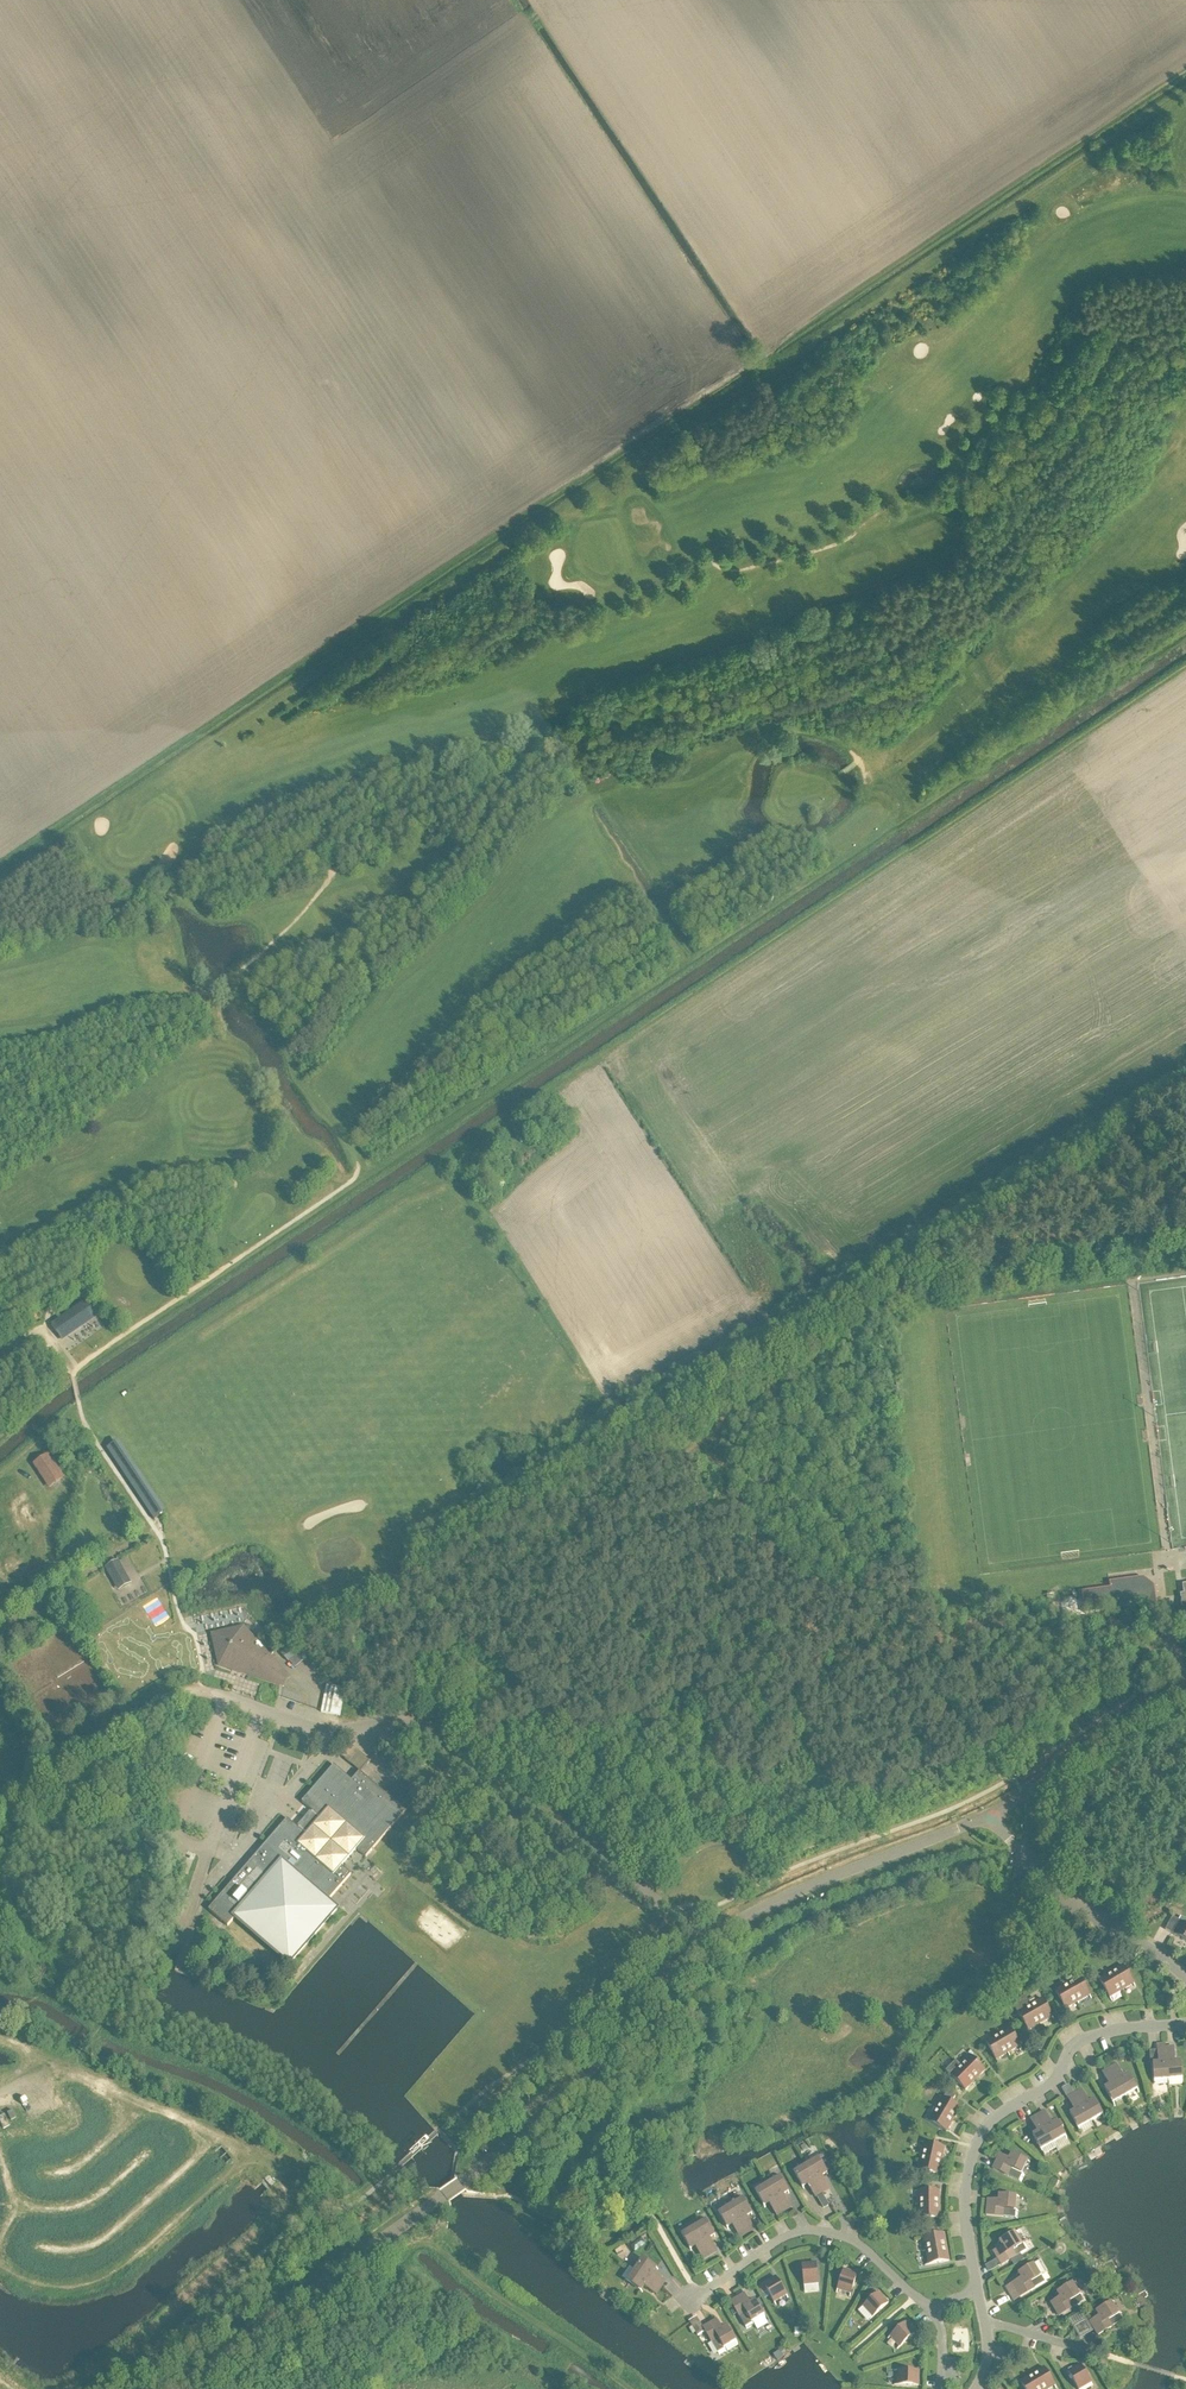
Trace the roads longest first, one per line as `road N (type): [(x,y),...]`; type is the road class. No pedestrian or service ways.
road 1 (residential): [(193,2388),(486,2166),(601,2058),(703,1944)]
road 2 (residential): [(703,1944),(592,1851),(460,1768),(416,1726),(323,1732),(209,1692)]
road 3 (residential): [(980,2288),(967,2193),(979,2134),(1051,2086),(1072,2046),(1103,2034),(1185,2025)]
road 4 (track): [(0,2267),(45,2285),(98,2279),(133,2257),(247,2150),(285,2180),(279,2219)]
road 5 (residential): [(703,1944),(787,1897),(990,1816)]
road 6 (residential): [(685,2308),(774,2244),(816,2231),(861,2245),(933,2310)]
road 7 (track): [(279,2219),(83,2388)]
road 8 (track): [(209,1692),(178,1692),(0,1800)]
road 9 (unclassified): [(990,1816),(1185,1698)]
road 10 (track): [(38,2079),(82,2079),(247,2150)]
road 11 (track): [(209,2132),(197,2158),(104,2241),(42,2249)]
road 12 (track): [(17,2207),(87,2203),(149,2153)]
road 13 (residential): [(1088,1914),(990,1816)]
road 14 (track): [(137,2100),(104,2146),(48,2174)]

